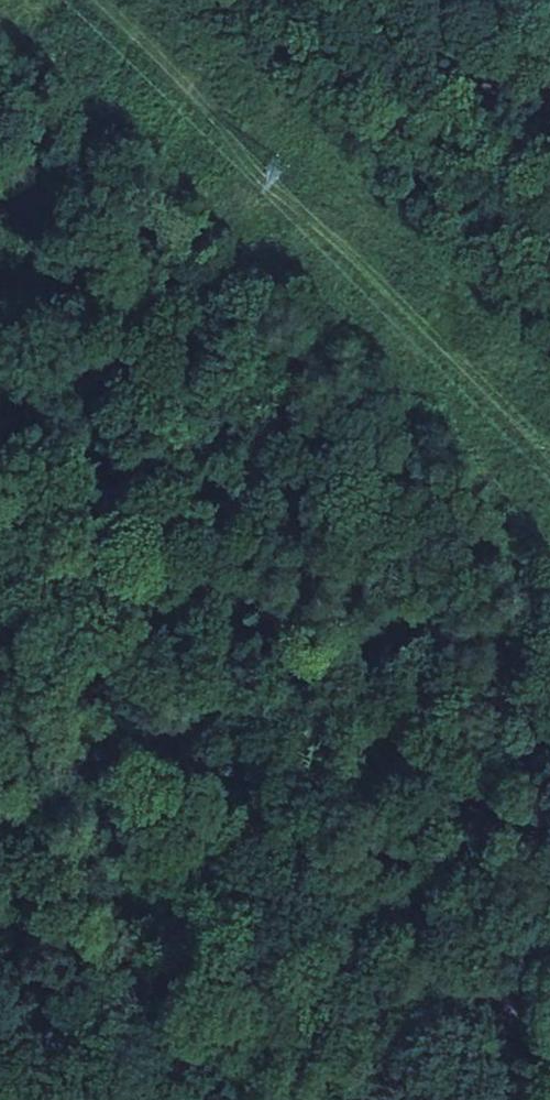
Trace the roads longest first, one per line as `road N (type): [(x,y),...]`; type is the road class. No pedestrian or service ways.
road 1 (track): [(0,615),(120,691),(355,907),(549,1048)]

